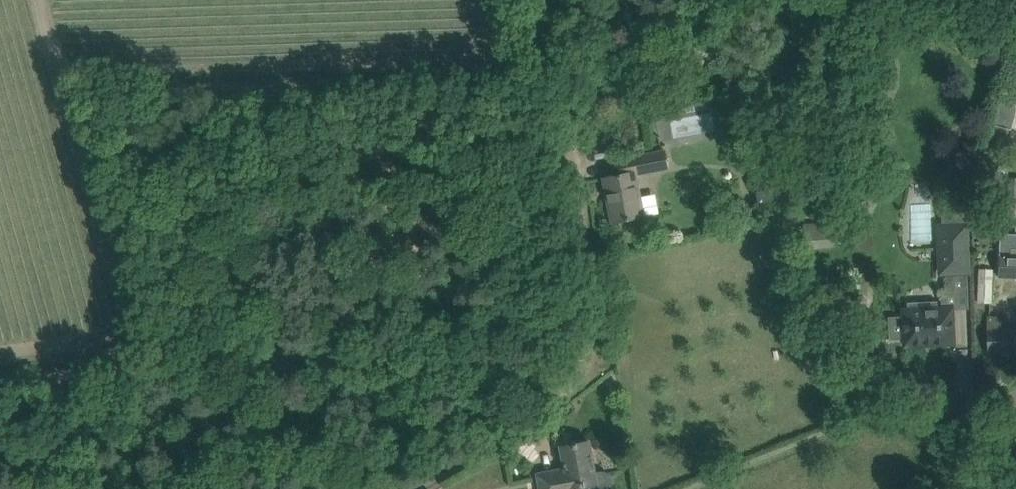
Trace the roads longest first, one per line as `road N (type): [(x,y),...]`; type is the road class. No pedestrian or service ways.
road 1 (track): [(0,371),(223,340),(583,374)]
road 2 (unclassified): [(677,0),(592,56),(561,91),(599,327),(597,358),(583,374)]
road 3 (unclassified): [(402,488),(583,374)]

